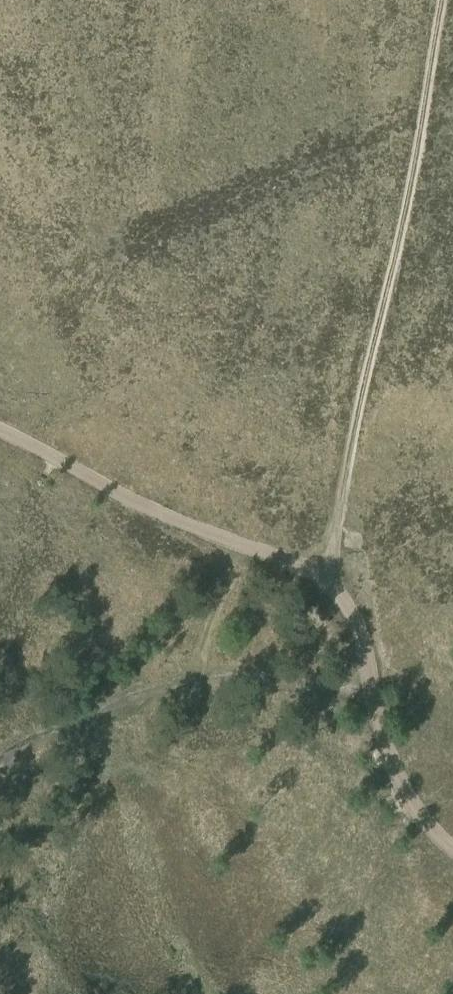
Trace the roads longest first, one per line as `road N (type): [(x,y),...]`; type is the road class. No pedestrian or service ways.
road 1 (track): [(441,0),(327,572),(358,627),(403,797),(452,851)]
road 2 (track): [(0,764),(48,728),(190,676),(247,668),(349,687),(372,682)]
road 3 (track): [(0,431),(253,556),(327,572)]
road 4 (track): [(253,556),(221,586),(190,676)]

